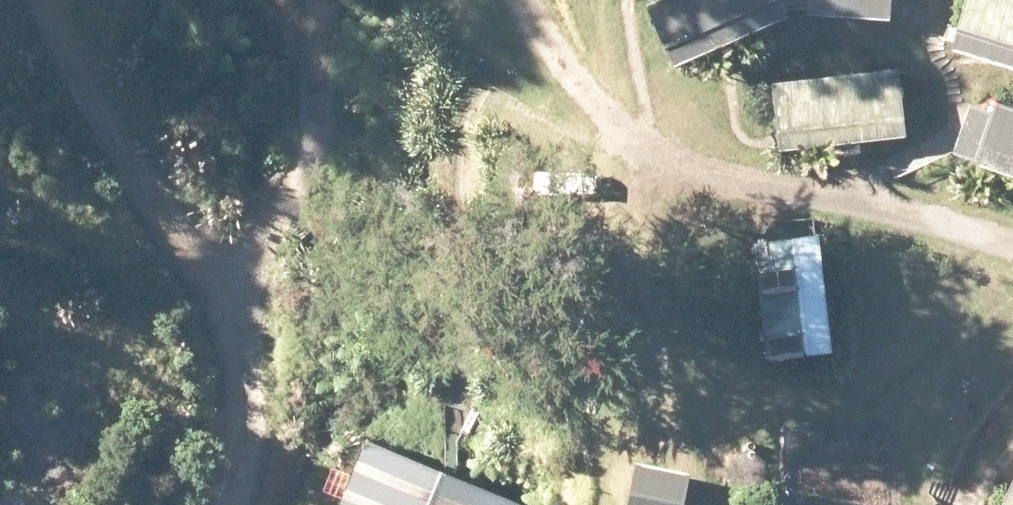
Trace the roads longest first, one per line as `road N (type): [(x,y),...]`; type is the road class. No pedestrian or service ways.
road 1 (unclassified): [(1012,243),(618,126),(537,0)]
road 2 (track): [(239,275),(66,0)]
road 3 (unclassified): [(339,0),(306,178),(239,275)]

